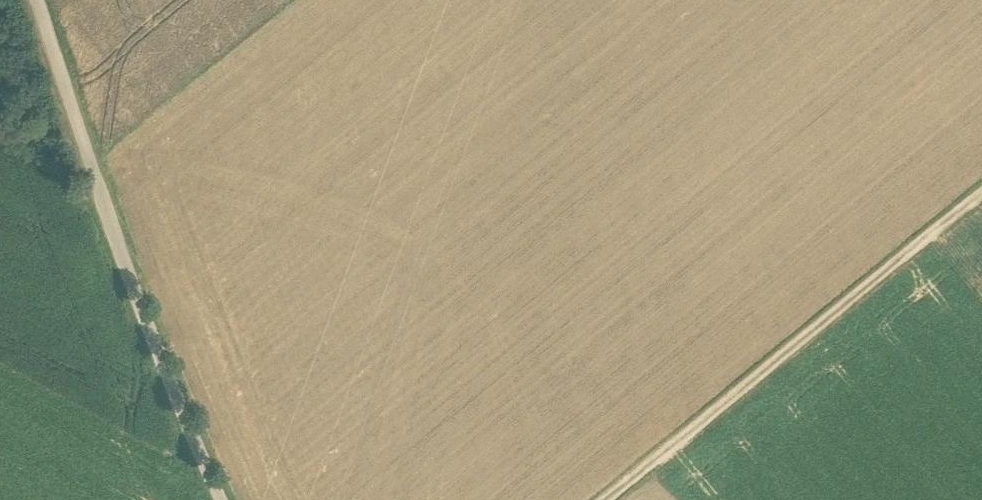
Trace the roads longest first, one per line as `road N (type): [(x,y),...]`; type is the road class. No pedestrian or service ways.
road 1 (unclassified): [(228,499),(178,391),(39,0)]
road 2 (track): [(981,187),(604,499)]

